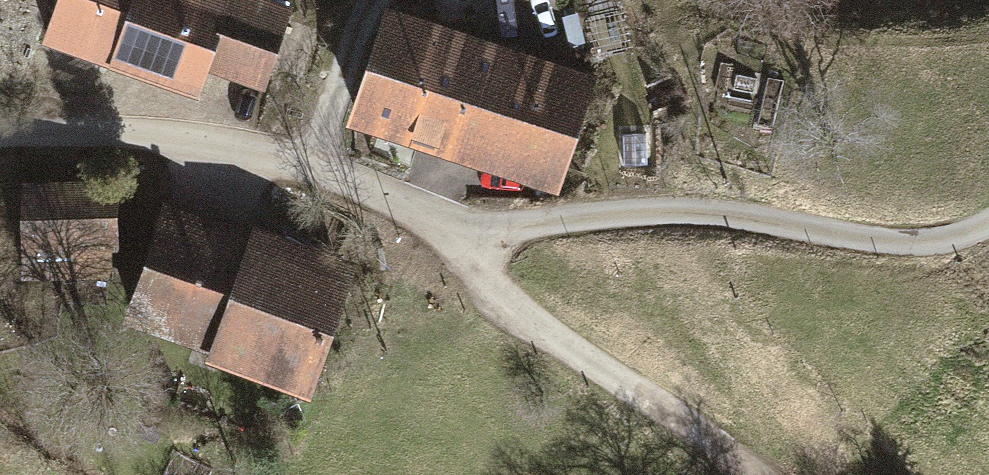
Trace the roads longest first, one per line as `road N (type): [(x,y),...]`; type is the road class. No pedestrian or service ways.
road 1 (unclassified): [(0,133),(118,130),(305,161),(460,246),(614,208),(745,214),(880,240),(988,221)]
road 2 (track): [(460,246),(508,320),(721,449),(743,474)]

